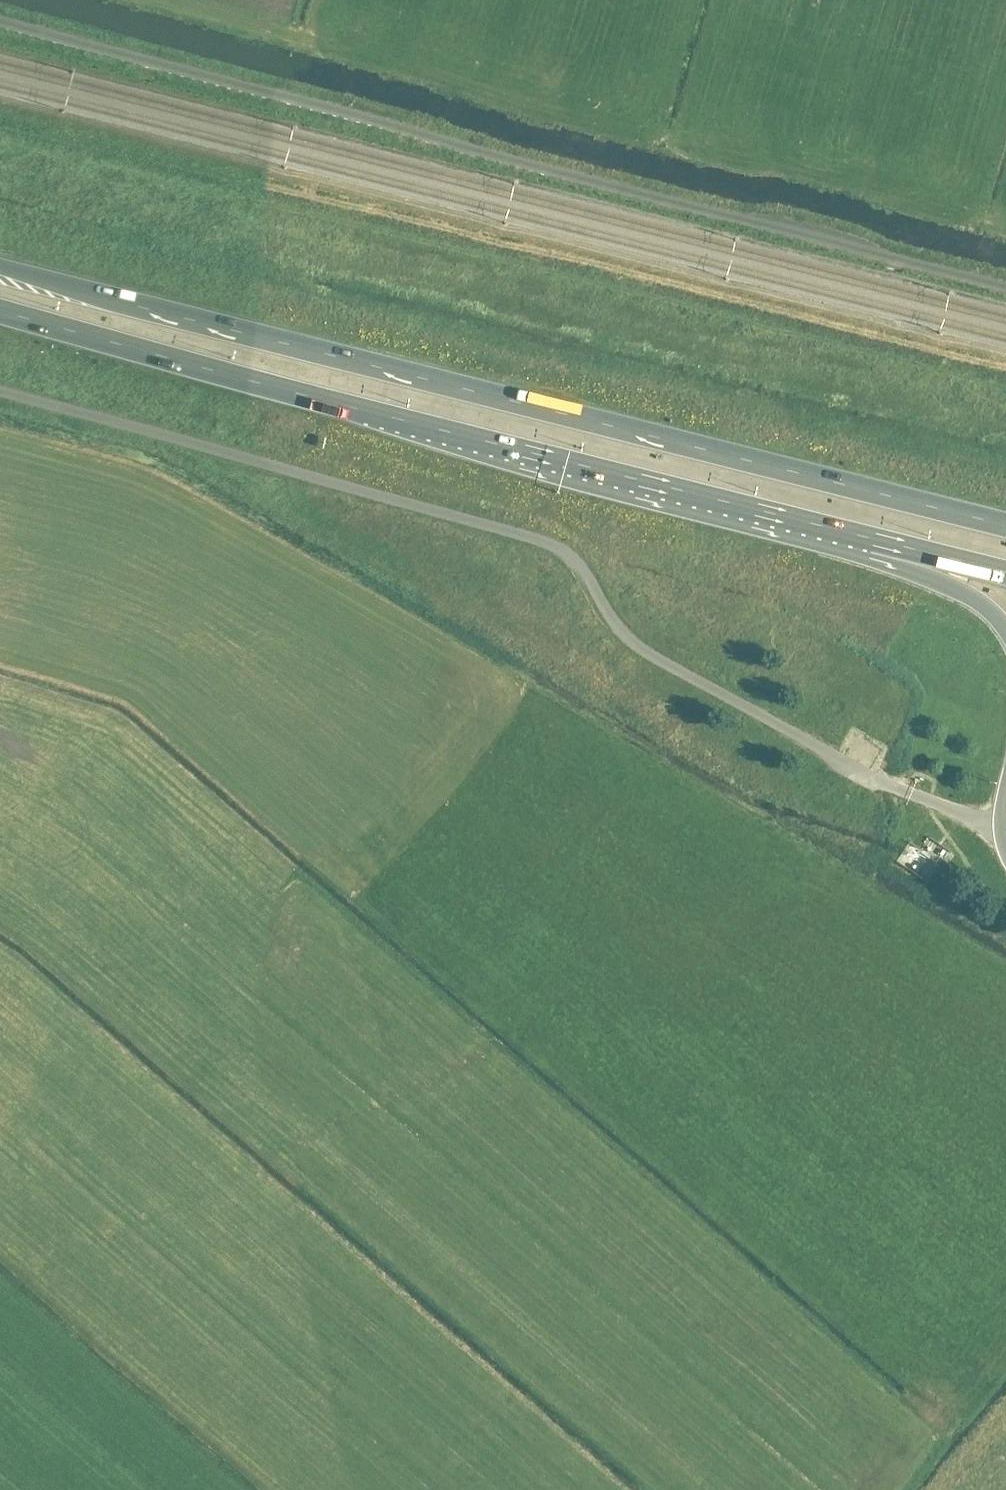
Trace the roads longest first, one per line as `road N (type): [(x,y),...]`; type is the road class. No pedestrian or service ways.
road 1 (trunk): [(1005,523),(0,266)]
road 2 (trunk): [(0,310),(850,531)]
road 3 (trunk): [(850,531),(946,578),(1005,631)]
road 4 (trunk): [(850,531),(1005,572)]

